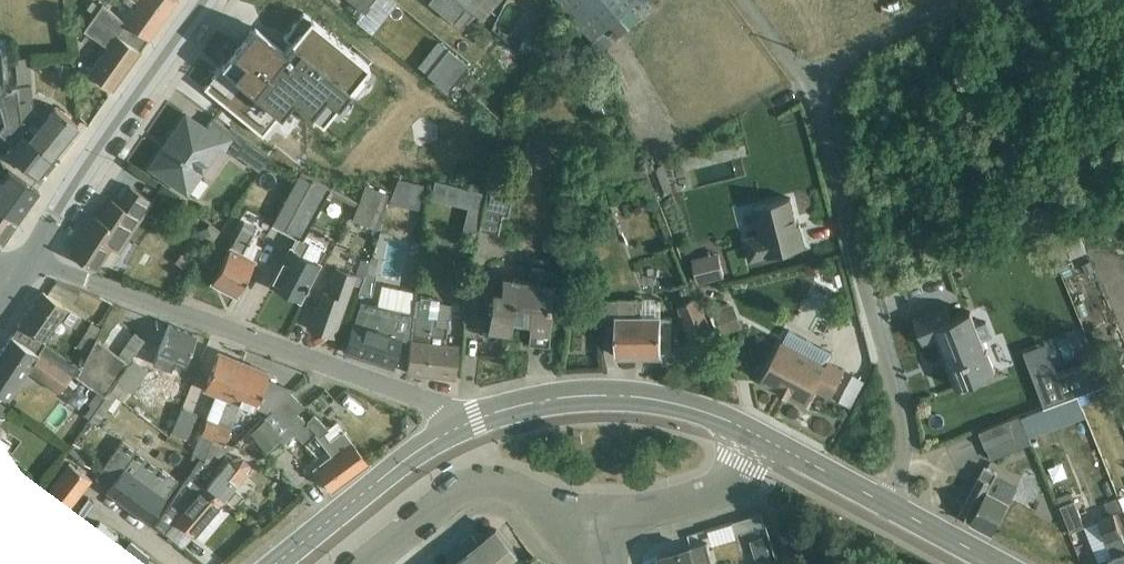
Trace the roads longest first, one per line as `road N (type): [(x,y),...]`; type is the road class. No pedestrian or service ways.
road 1 (residential): [(27,262),(465,422)]
road 2 (residential): [(817,79),(823,127),(904,420),(905,460),(887,505)]
road 3 (tertiary): [(27,262),(207,0)]
road 4 (tertiary): [(465,422),(565,395),(643,394),(760,436)]
road 5 (residential): [(587,526),(515,487),(469,485),(360,563)]
road 6 (tertiary): [(283,563),(389,472),(465,422)]
road 7 (residential): [(587,526),(708,497),(740,472),(760,436)]
road 8 (residential): [(817,79),(881,39),(981,0)]
road 9 (tertiary): [(760,436),(887,505)]
road 10 (tertiary): [(887,505),(997,563)]

